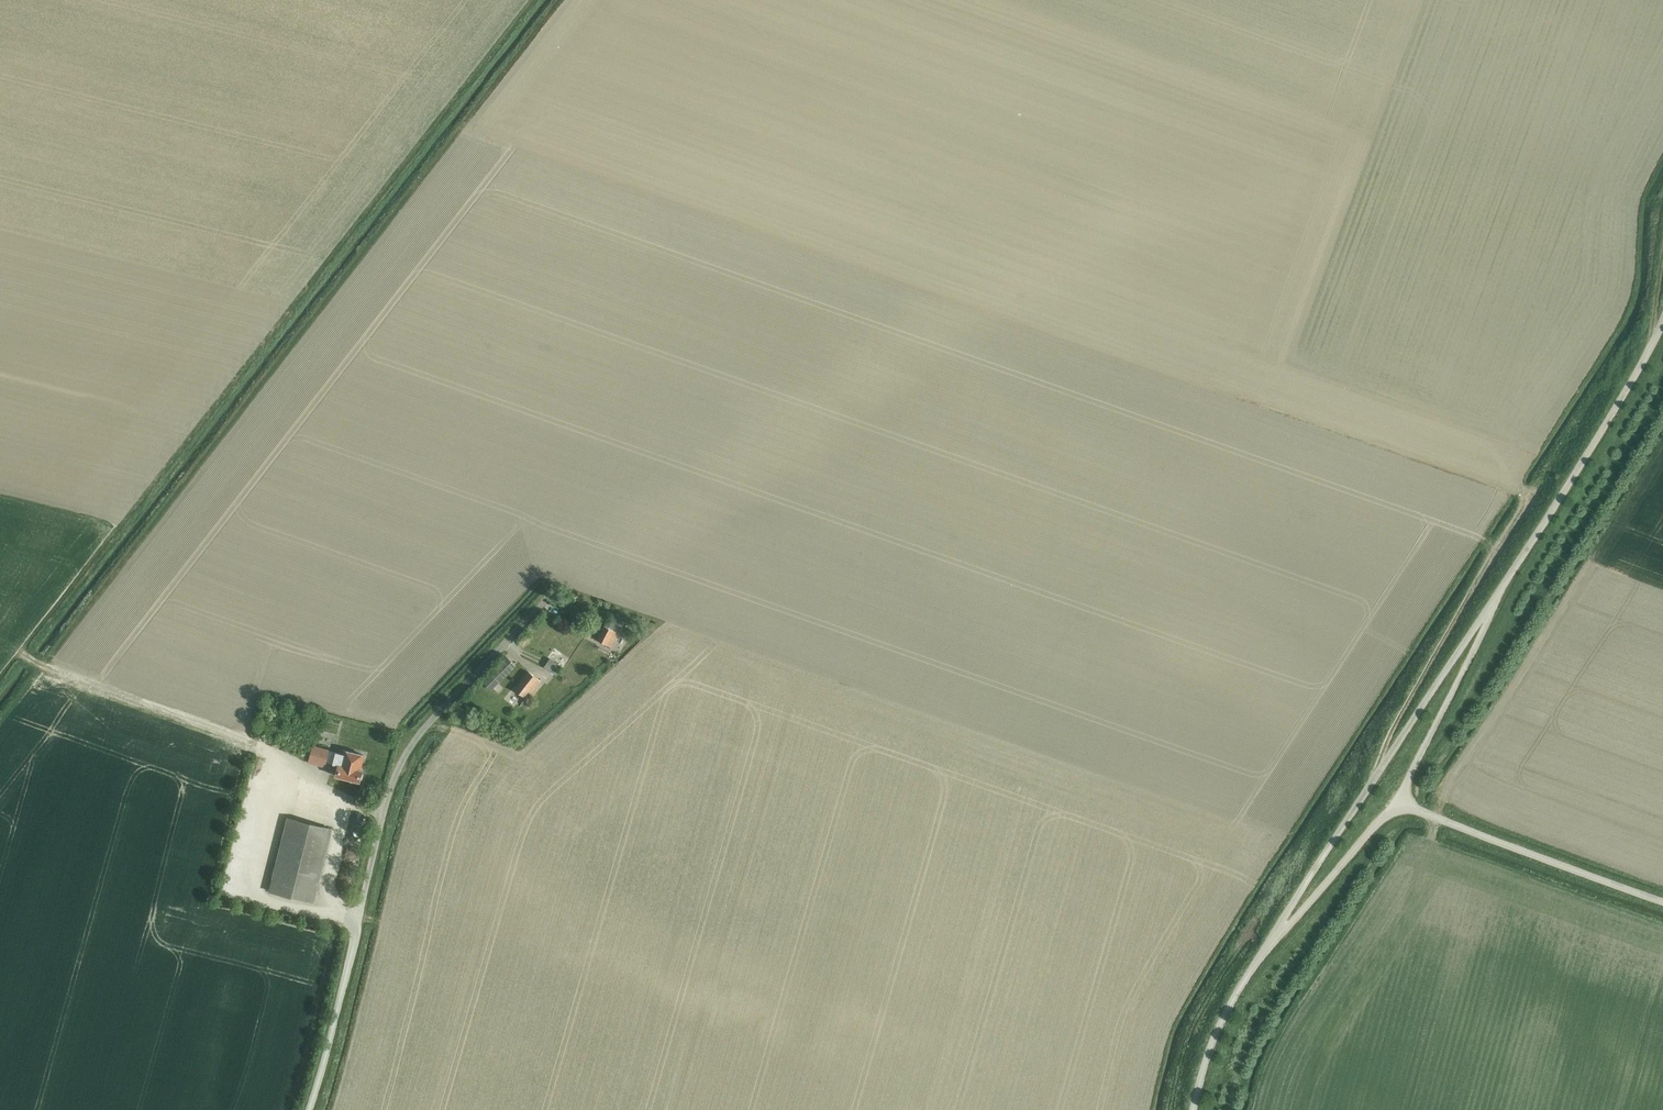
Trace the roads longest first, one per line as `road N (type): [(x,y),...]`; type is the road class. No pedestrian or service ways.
road 1 (unclassified): [(309,1109),(397,766),(415,737),(551,593)]
road 2 (unclassified): [(1491,604),(1275,930)]
road 3 (unclassified): [(1491,604),(1662,320)]
road 4 (unclassified): [(1662,900),(1396,803)]
road 5 (unclassified): [(1396,803),(1491,604)]
road 6 (unclassified): [(1193,1109),(1224,1017),(1275,930)]
road 7 (unclassified): [(1275,930),(1292,922),(1396,803)]

